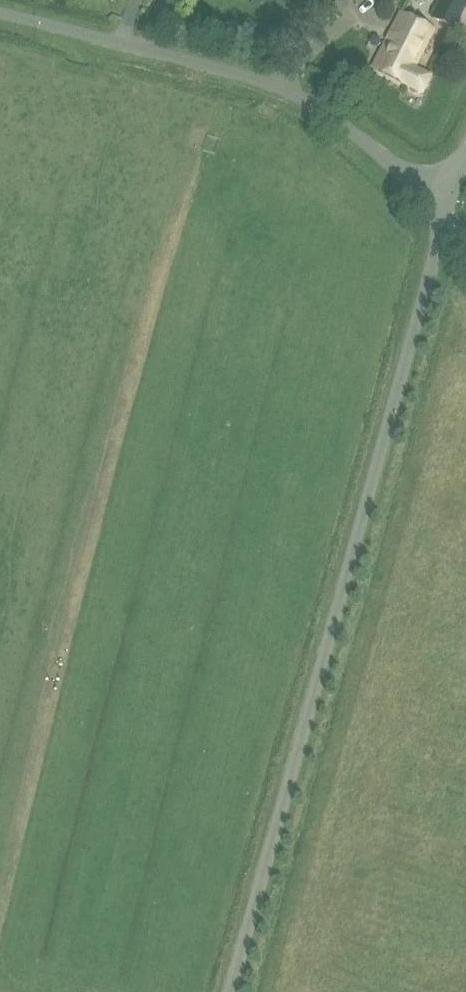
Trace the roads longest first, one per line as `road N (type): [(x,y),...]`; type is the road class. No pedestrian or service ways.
road 1 (unclassified): [(231,991),(446,208)]
road 2 (unclassified): [(446,208),(286,90),(0,12)]

